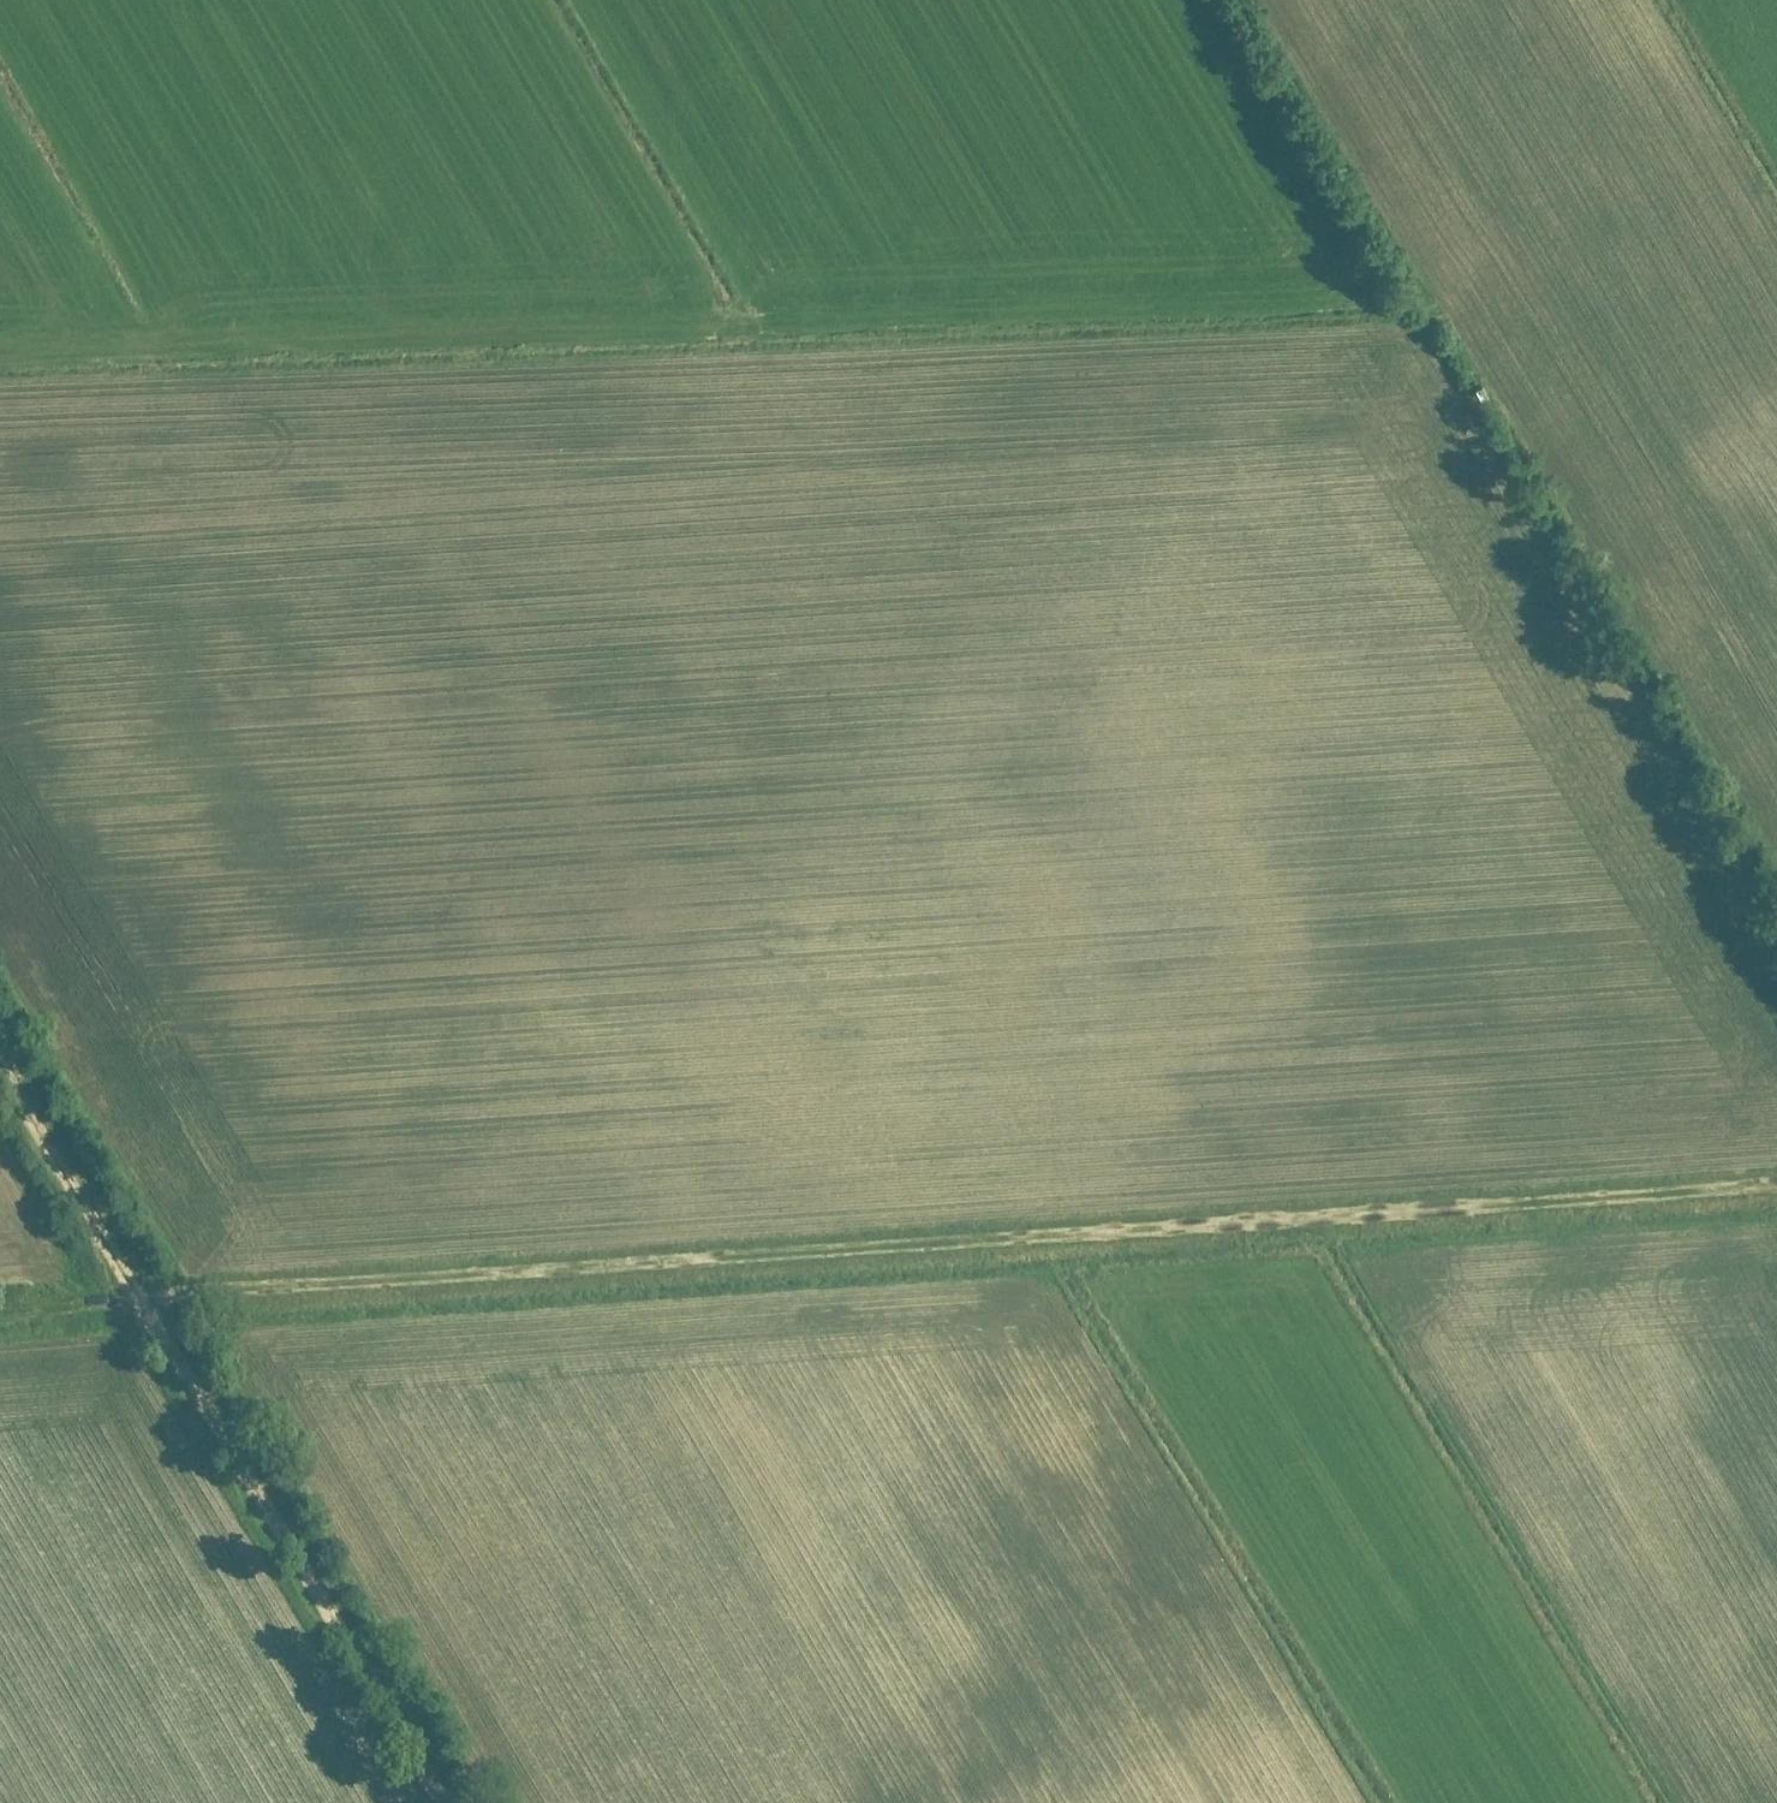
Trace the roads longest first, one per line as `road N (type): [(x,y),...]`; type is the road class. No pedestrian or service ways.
road 1 (track): [(1776,1174),(134,1299)]
road 2 (track): [(430,1802),(0,1070)]
road 3 (track): [(0,1308),(134,1299)]

